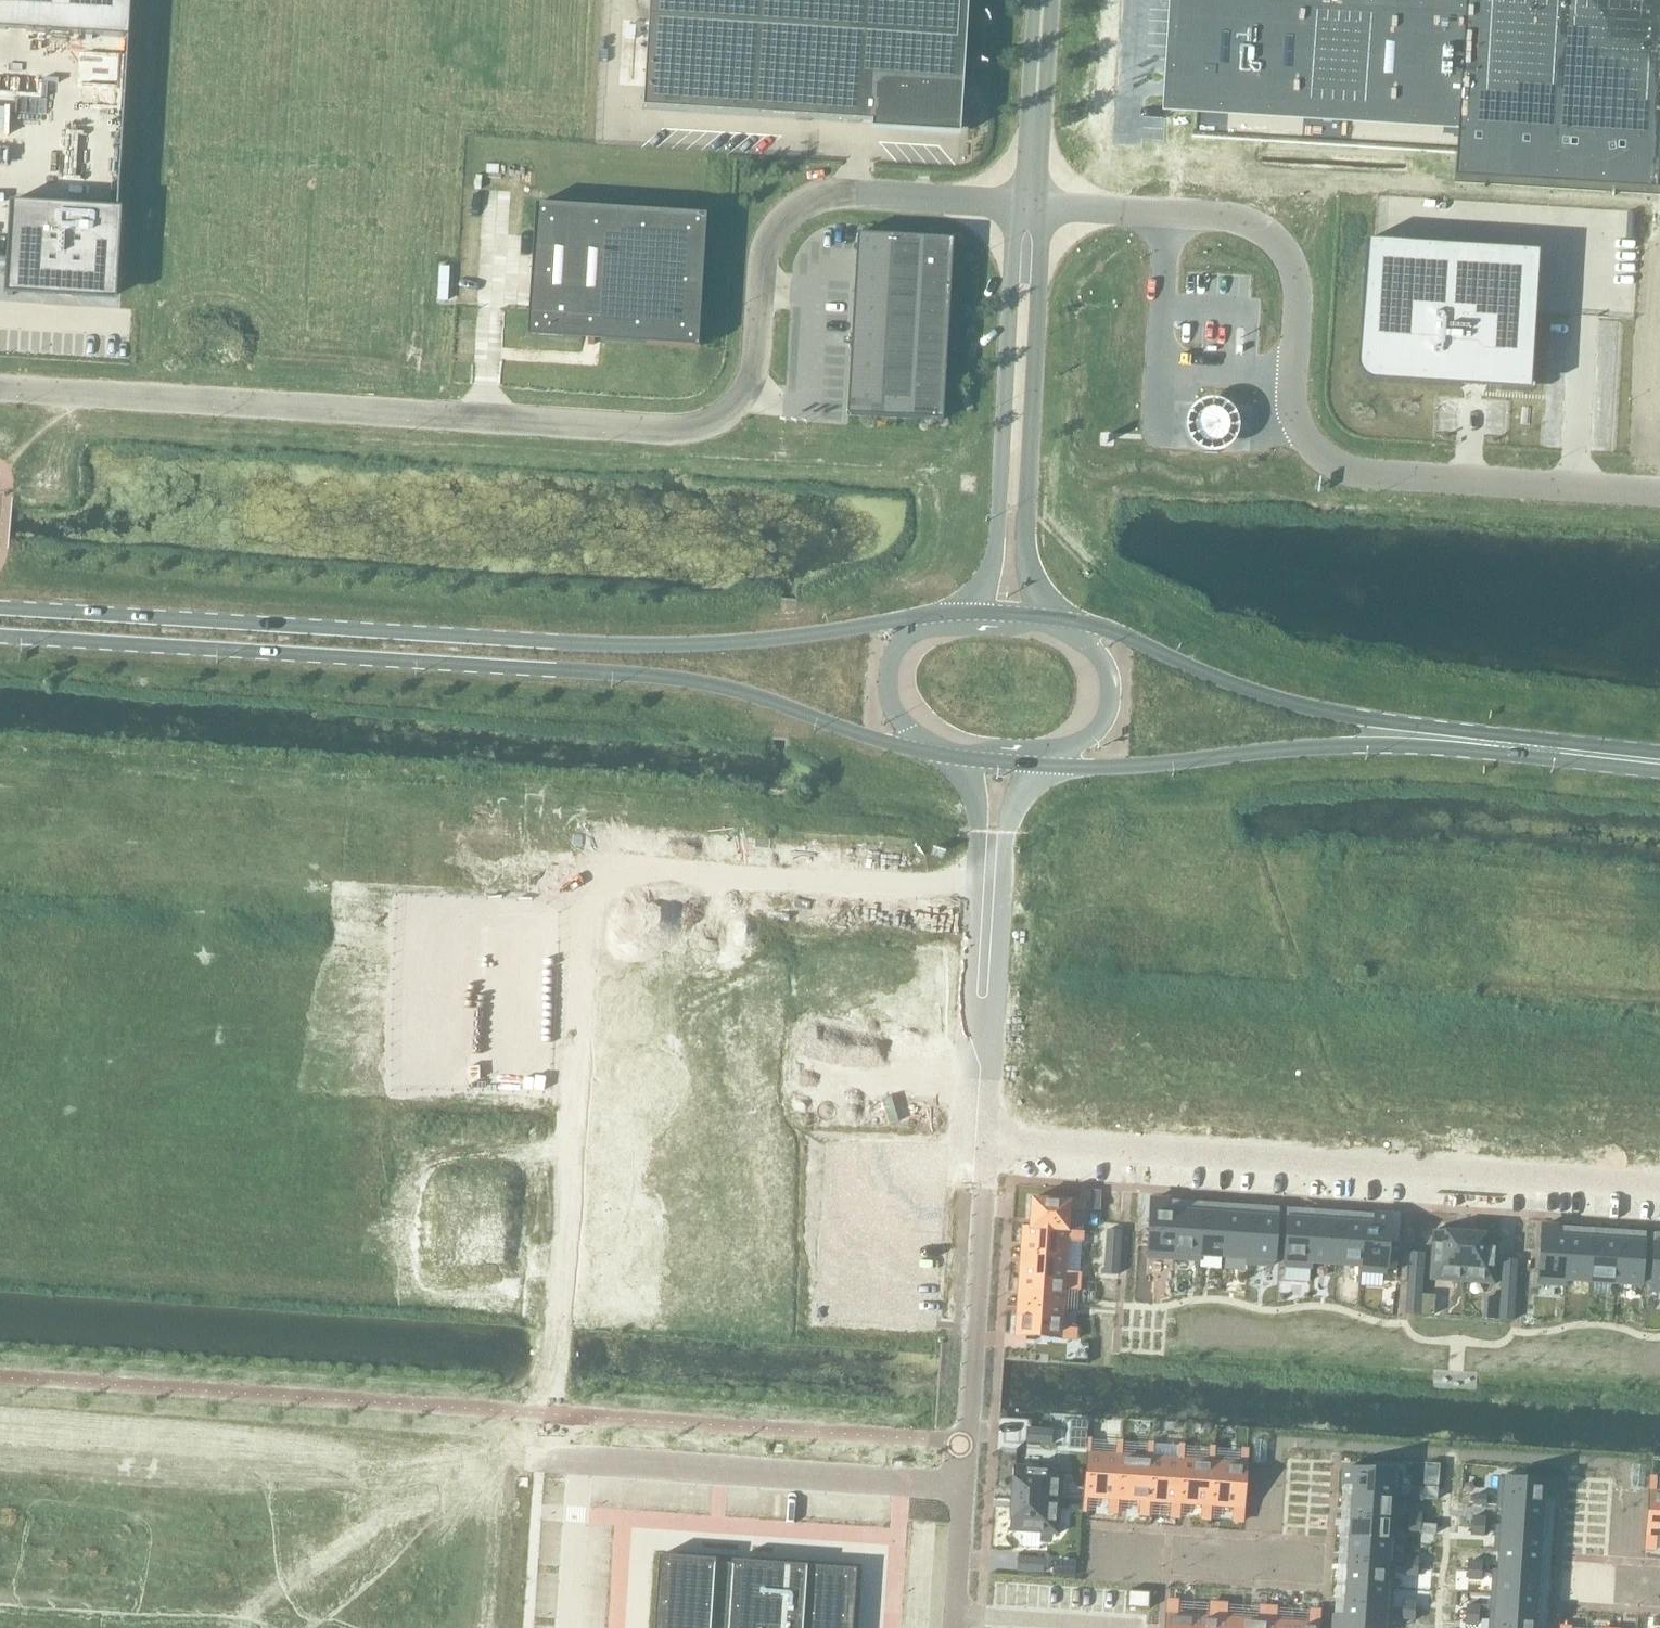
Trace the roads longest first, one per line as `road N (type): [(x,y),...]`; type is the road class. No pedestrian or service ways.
road 1 (residential): [(967,1484),(547,1456),(597,868),(975,894)]
road 2 (unclassified): [(1029,205),(833,192),(798,204),(768,239),(750,384),(719,421),(689,433),(0,389)]
road 3 (primary): [(0,637),(653,677),(726,687),(943,756)]
road 4 (primary): [(941,616),(666,648),(0,609)]
road 5 (unclassified): [(1659,489),(1332,465),(1293,408),(1299,290),(1275,237),(1218,214),(1029,205)]
road 6 (residential): [(988,1139),(1659,1185)]
road 7 (primary): [(1047,765),(1485,741)]
road 8 (primary): [(1485,741),(1307,709),(1075,625)]
road 9 (unclassified): [(1037,615),(1022,544),(1039,293),(1028,244)]
road 10 (unclassified): [(1028,244),(1012,284),(998,542),(979,611)]
road 11 (residential): [(988,1139),(967,1484)]
road 12 (unclassified): [(1043,0),(1029,205)]
road 13 (primary): [(941,616),(902,642),(888,673),(899,710),(943,756)]
road 14 (primary): [(1047,765),(1087,743),(1109,707),(1108,667),(1075,625)]
road 15 (primary): [(1485,741),(1659,760)]
road 16 (residential): [(975,894),(969,991),(982,1039)]
road 17 (residential): [(982,1039),(999,994),(1003,896)]
road 18 (residential): [(967,1484),(959,1627)]
road 19 (residential): [(1003,896),(1009,816),(1028,763)]
road 20 (residential): [(967,759),(977,816),(975,894)]

